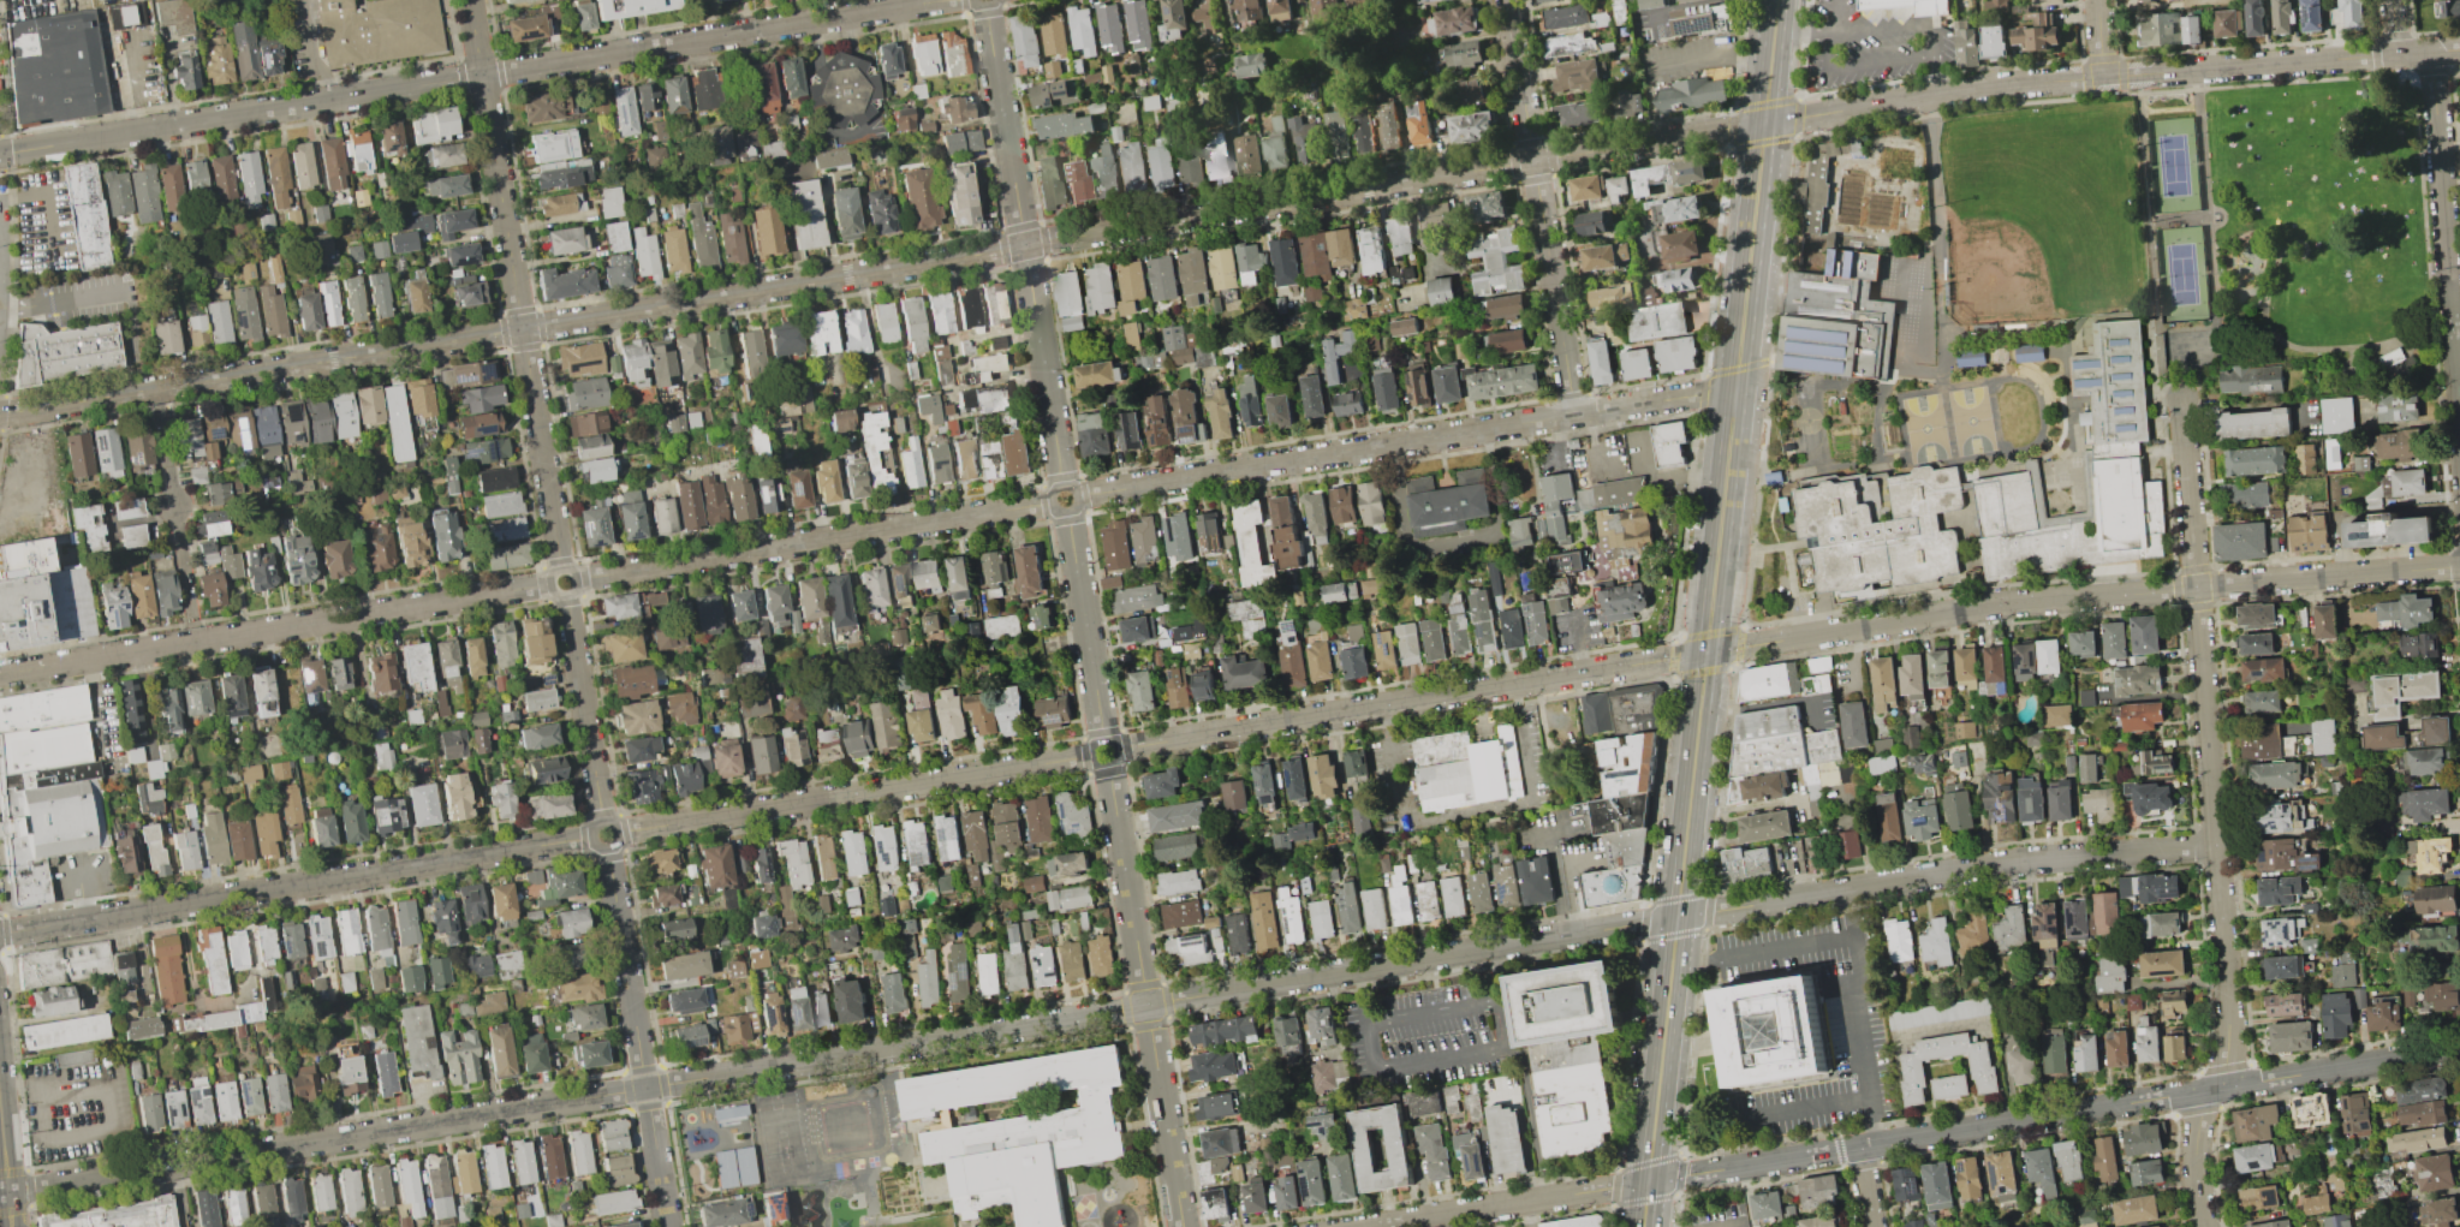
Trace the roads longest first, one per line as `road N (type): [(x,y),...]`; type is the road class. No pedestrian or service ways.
road 1 (residential): [(0,413),(1977,88),(2396,54)]
road 2 (residential): [(6,1193),(2002,863),(2216,846)]
road 3 (residential): [(1372,1226),(2459,1048)]
road 4 (residential): [(4,154),(948,0)]
road 5 (residential): [(1706,653),(2031,601),(2459,566)]
road 6 (residential): [(2184,401),(2228,1007),(2227,1062),(2214,1088)]
road 7 (residential): [(1077,496),(1737,388)]
road 8 (secondary): [(1706,653),(1777,0)]
road 9 (residential): [(0,933),(592,838)]
road 10 (residential): [(1118,749),(1706,653)]
road 11 (residential): [(469,0),(561,570)]
road 12 (secondary): [(1642,1226),(1706,653)]
road 13 (residential): [(0,674),(550,585)]
road 14 (residential): [(985,6),(1062,486)]
road 15 (residential): [(617,833),(1095,755)]
road 16 (residential): [(576,580),(1053,501)]
road 17 (residential): [(1109,764),(1184,1226)]
road 18 (residential): [(1508,0),(1574,415)]
road 19 (residential): [(607,847),(668,1226)]
road 20 (residential): [(2432,52),(2459,412)]
road 21 (residential): [(1067,510),(1104,740)]
road 22 (residential): [(565,595),(602,823)]
road 23 (residential): [(155,389),(192,617)]
road 24 (residential): [(2214,1088),(2197,1136),(2204,1226)]

